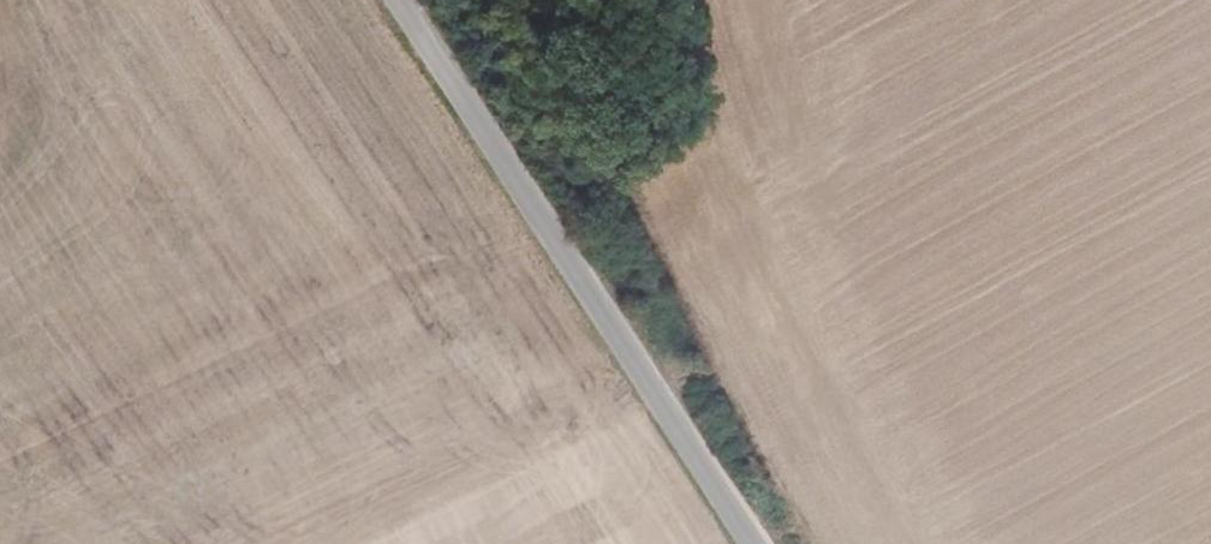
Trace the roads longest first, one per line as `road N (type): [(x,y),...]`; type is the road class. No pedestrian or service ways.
road 1 (unclassified): [(403,0),(764,543)]
road 2 (track): [(769,543),(492,0)]

